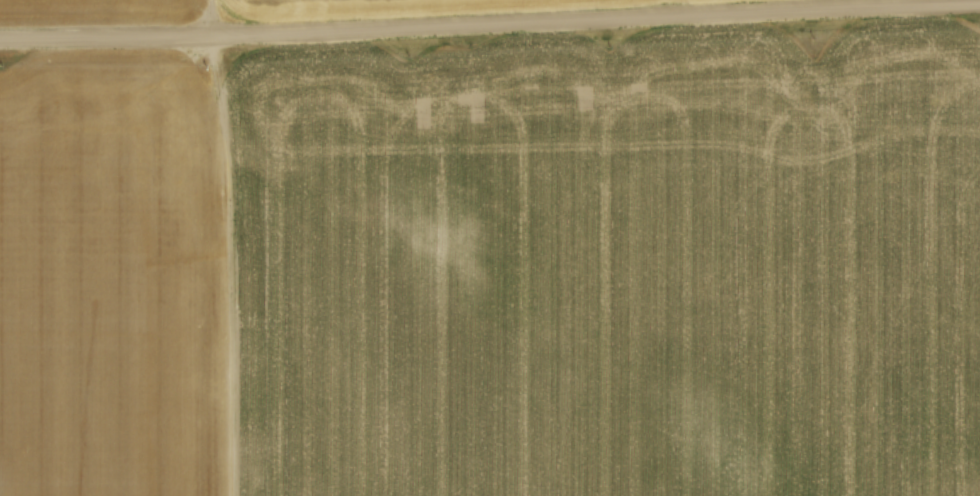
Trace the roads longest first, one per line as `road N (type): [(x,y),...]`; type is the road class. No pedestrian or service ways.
road 1 (residential): [(0,37),(979,4)]

